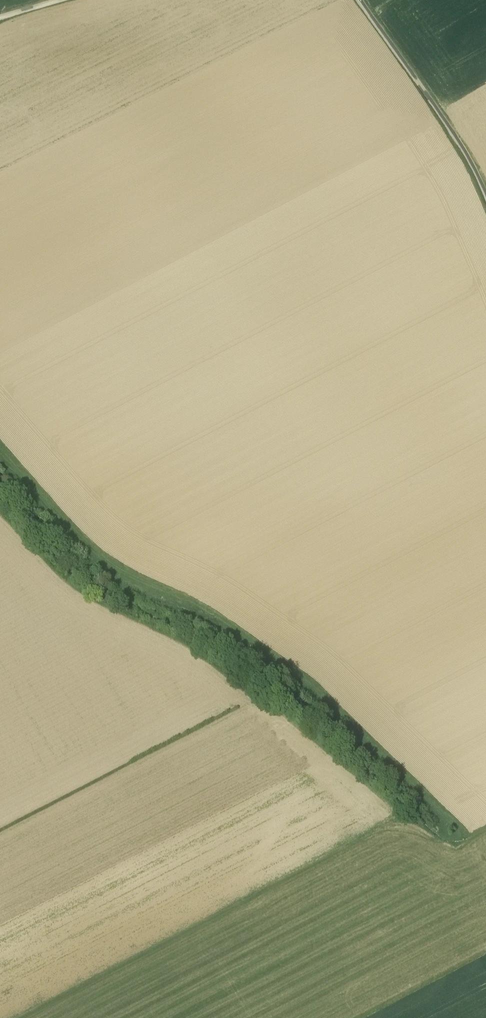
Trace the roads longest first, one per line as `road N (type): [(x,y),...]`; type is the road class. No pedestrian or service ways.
road 1 (unclassified): [(485,196),(462,147),(360,0)]

